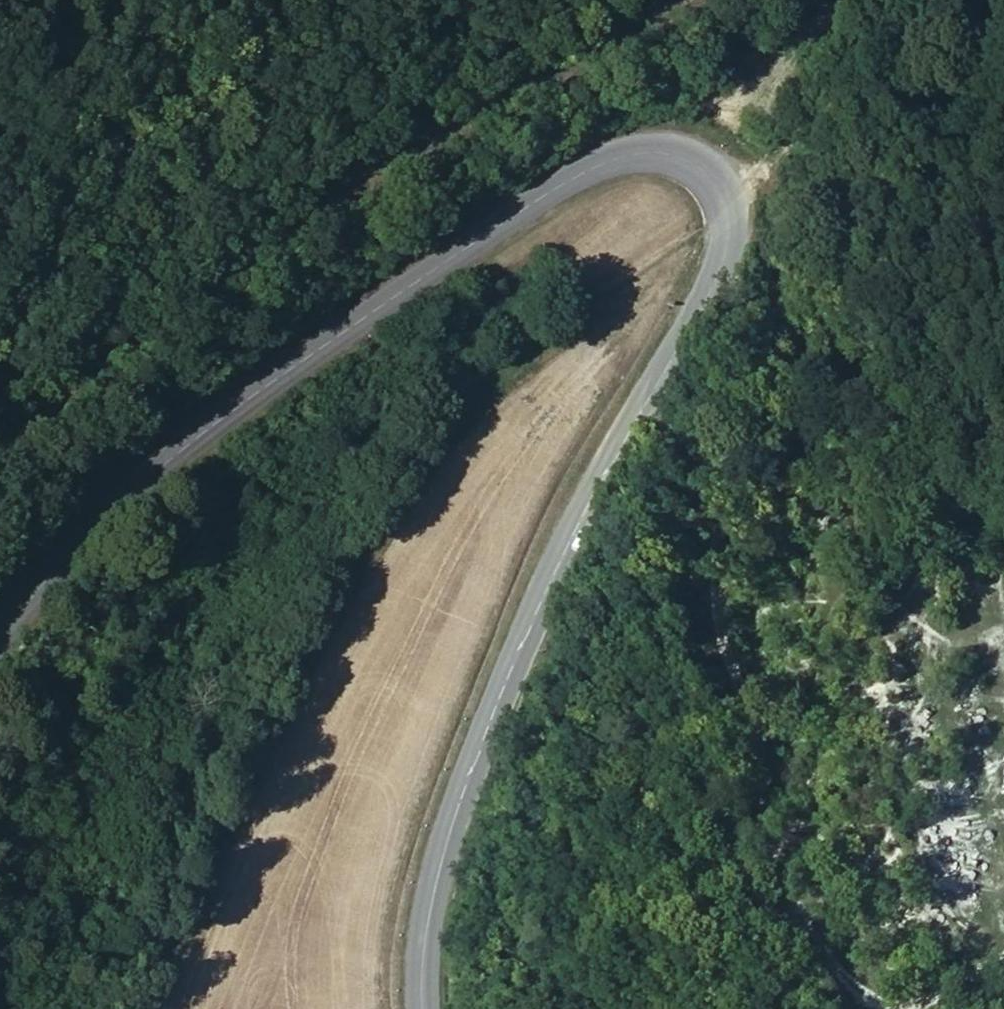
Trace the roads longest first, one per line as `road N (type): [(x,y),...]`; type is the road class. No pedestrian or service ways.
road 1 (secondary): [(0,628),(82,533),(226,411),(441,270),(581,165),(637,146),(670,145),(702,163),(721,191),(730,235),(719,286),(614,419),(521,623),(450,808),(424,933),(423,1008)]
road 2 (track): [(689,0),(402,134),(37,390),(80,247),(222,0)]
road 3 (track): [(643,383),(755,716),(771,828),(794,900),(829,961),(892,1007),(920,1004),(1003,952)]
road 4 (track): [(721,191),(758,183),(798,130),(833,72),(855,0)]

